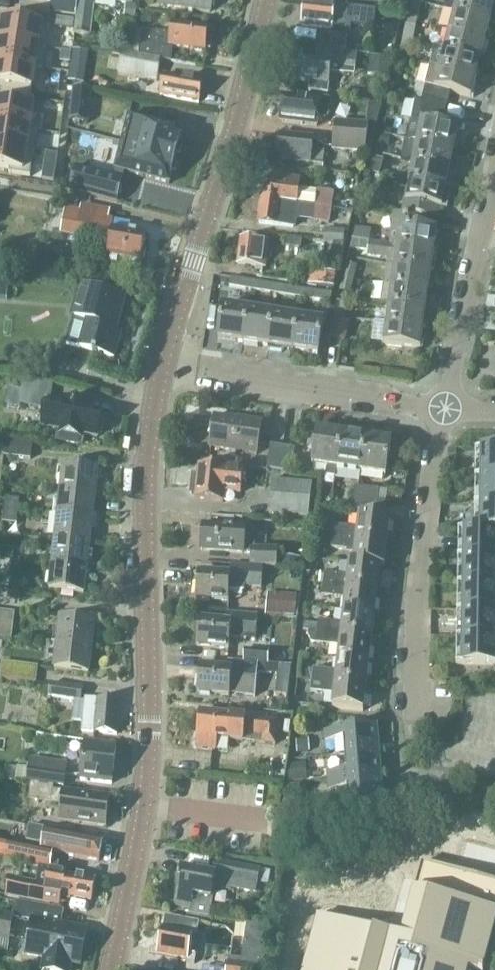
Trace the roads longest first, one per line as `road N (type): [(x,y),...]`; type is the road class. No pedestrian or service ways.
road 1 (tertiary): [(111,969),(145,808),(149,472),(163,364)]
road 2 (tertiary): [(163,364),(268,0)]
road 3 (residential): [(414,710),(443,409)]
road 4 (residential): [(443,409),(163,364)]
road 5 (residential): [(443,409),(494,200)]

